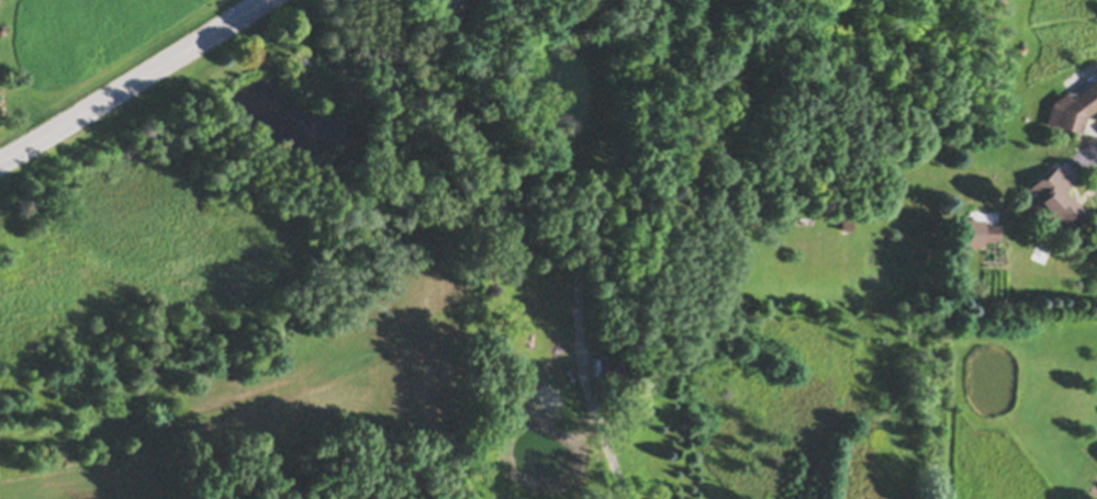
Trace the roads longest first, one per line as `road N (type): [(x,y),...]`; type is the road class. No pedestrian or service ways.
road 1 (tertiary): [(0,164),(264,0)]

